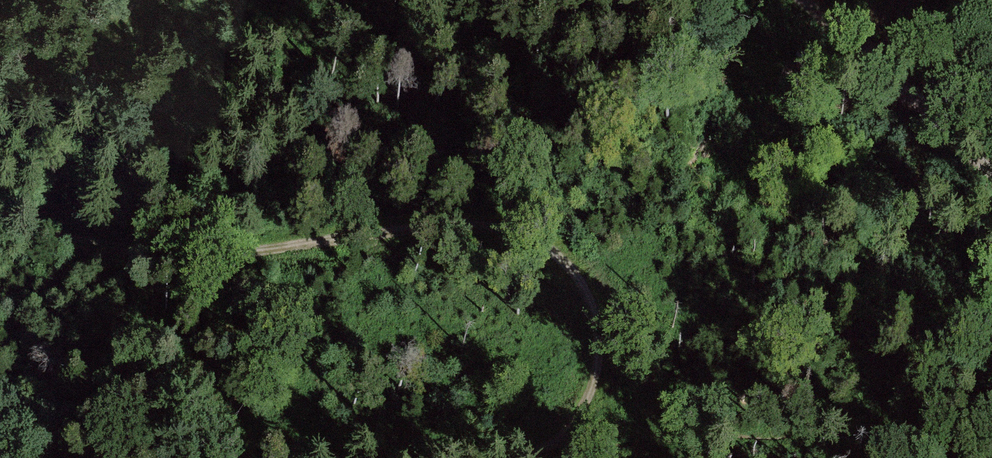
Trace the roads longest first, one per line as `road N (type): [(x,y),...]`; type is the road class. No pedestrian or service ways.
road 1 (track): [(0,231),(175,258),(483,217),(550,236),(614,354),(591,416),(524,457)]
road 2 (track): [(991,166),(807,0)]

